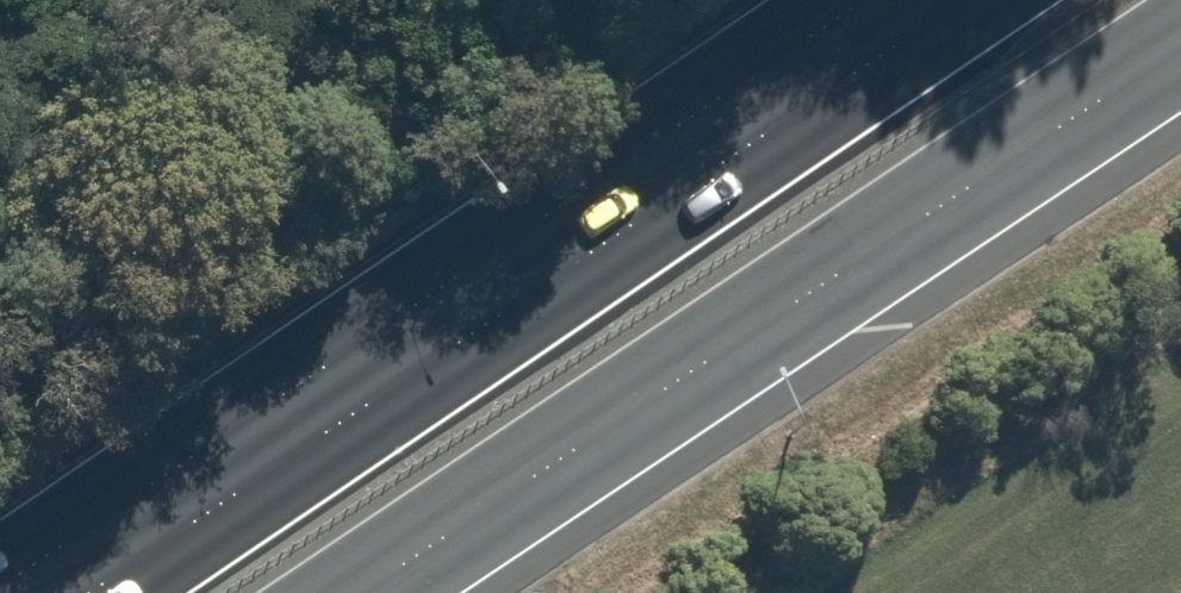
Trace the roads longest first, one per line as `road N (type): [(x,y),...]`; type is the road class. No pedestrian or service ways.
road 1 (trunk): [(42,592),(913,0)]
road 2 (trunk): [(1180,50),(363,592)]

